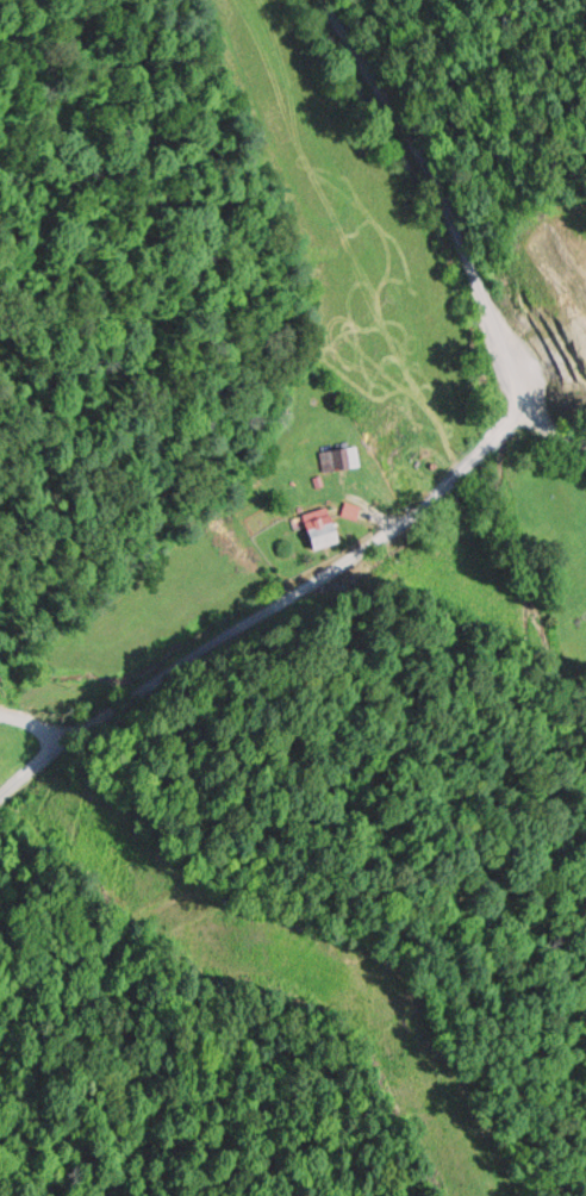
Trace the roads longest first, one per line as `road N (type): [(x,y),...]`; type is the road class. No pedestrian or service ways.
road 1 (tertiary): [(113,710),(404,523),(495,438)]
road 2 (tertiary): [(515,418),(519,387),(442,186),(329,0)]
road 3 (residential): [(0,809),(113,710)]
road 4 (residential): [(113,710),(56,653),(0,652)]

